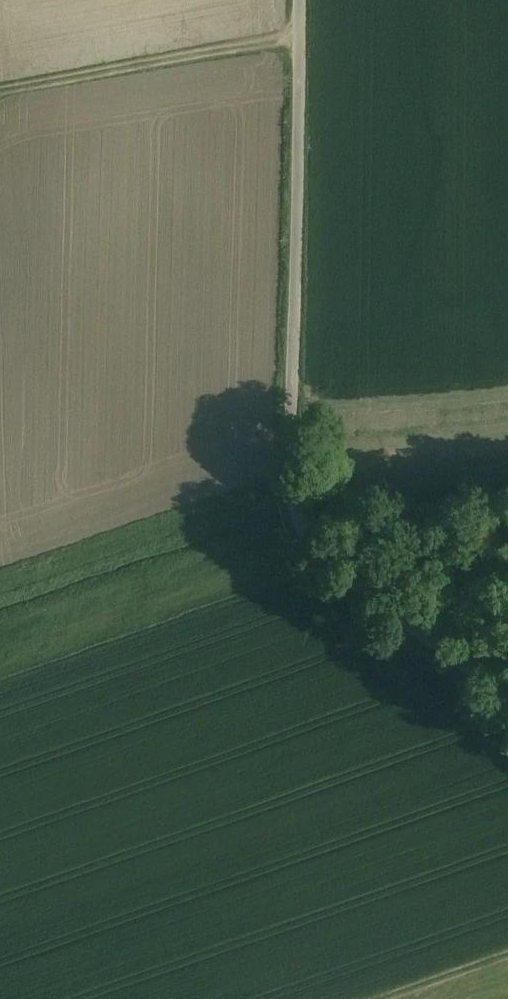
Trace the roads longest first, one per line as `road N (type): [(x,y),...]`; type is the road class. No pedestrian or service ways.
road 1 (unclassified): [(507,694),(348,571),(300,502),(307,0)]
road 2 (track): [(307,22),(0,80)]
road 3 (track): [(507,945),(351,998)]

